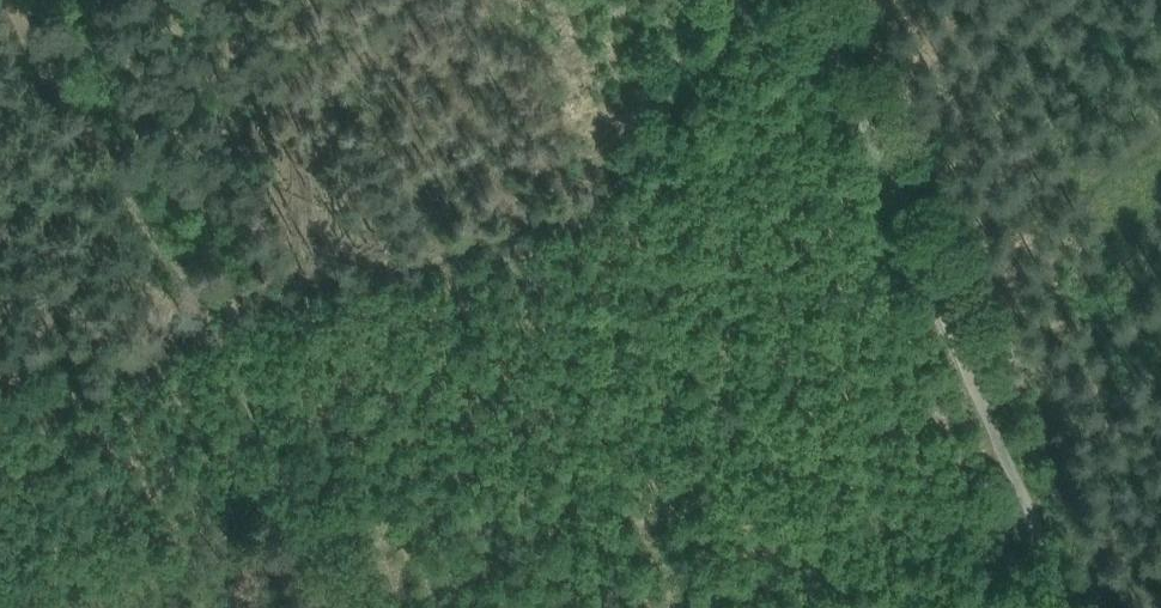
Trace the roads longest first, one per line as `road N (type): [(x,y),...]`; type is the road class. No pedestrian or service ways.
road 1 (track): [(0,377),(153,382),(579,204),(725,85),(789,0)]
road 2 (track): [(331,607),(216,358),(23,0)]
road 3 (track): [(827,0),(1092,607)]

